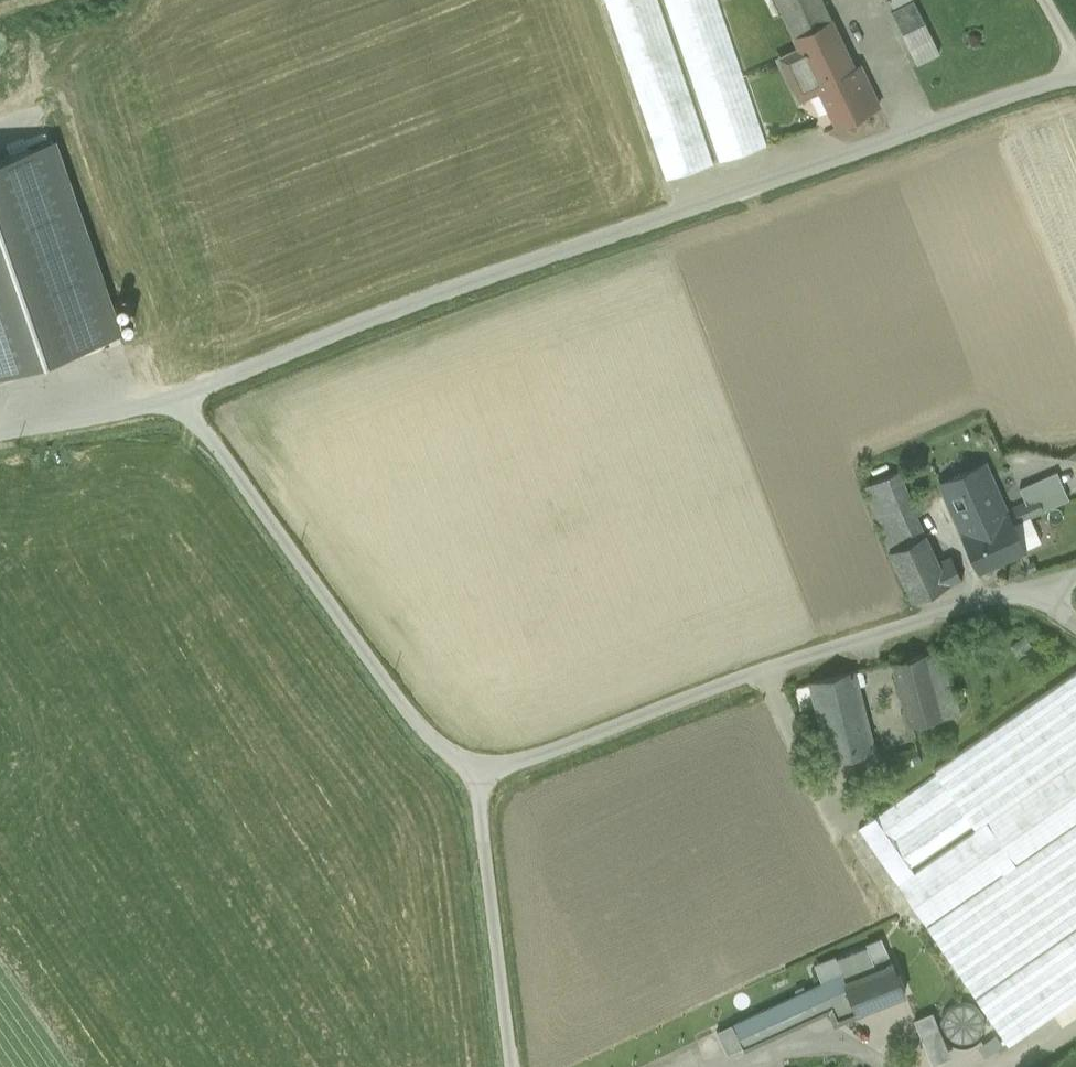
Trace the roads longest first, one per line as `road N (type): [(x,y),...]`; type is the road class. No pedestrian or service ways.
road 1 (unclassified): [(181,396),(418,728),(475,770),(530,761),(1032,583)]
road 2 (unclassified): [(181,396),(1013,93),(1075,79)]
road 3 (track): [(475,770),(515,1066)]
road 4 (track): [(690,1066),(834,1032),(883,1066)]
road 5 (unclassified): [(0,425),(181,396)]

